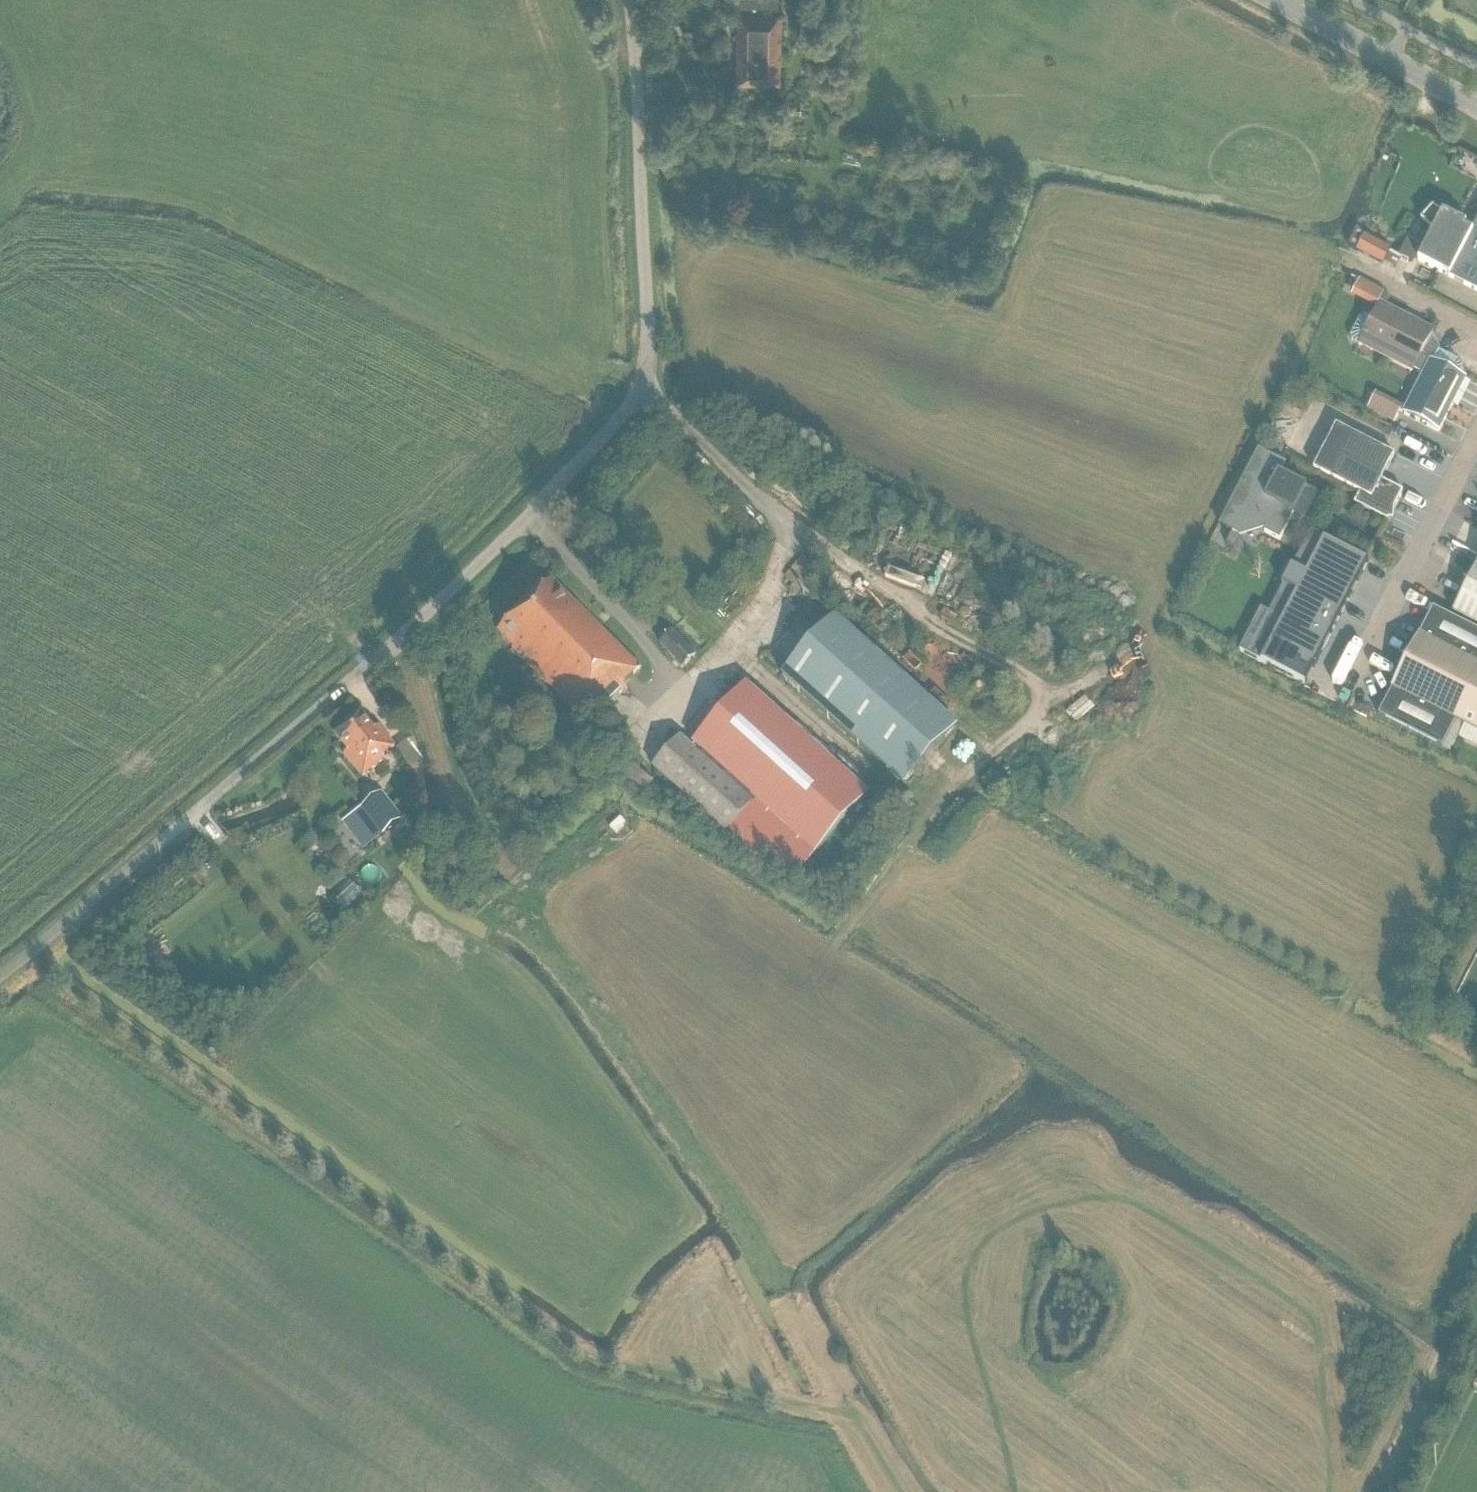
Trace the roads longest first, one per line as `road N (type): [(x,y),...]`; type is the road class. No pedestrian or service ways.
road 1 (unclassified): [(0,976),(422,618),(525,520),(643,387),(648,328),(629,0)]
road 2 (unclassified): [(1360,659),(1476,433)]
road 3 (tertiary): [(1476,107),(1277,0)]
road 4 (unclassified): [(1476,330),(1350,265)]

